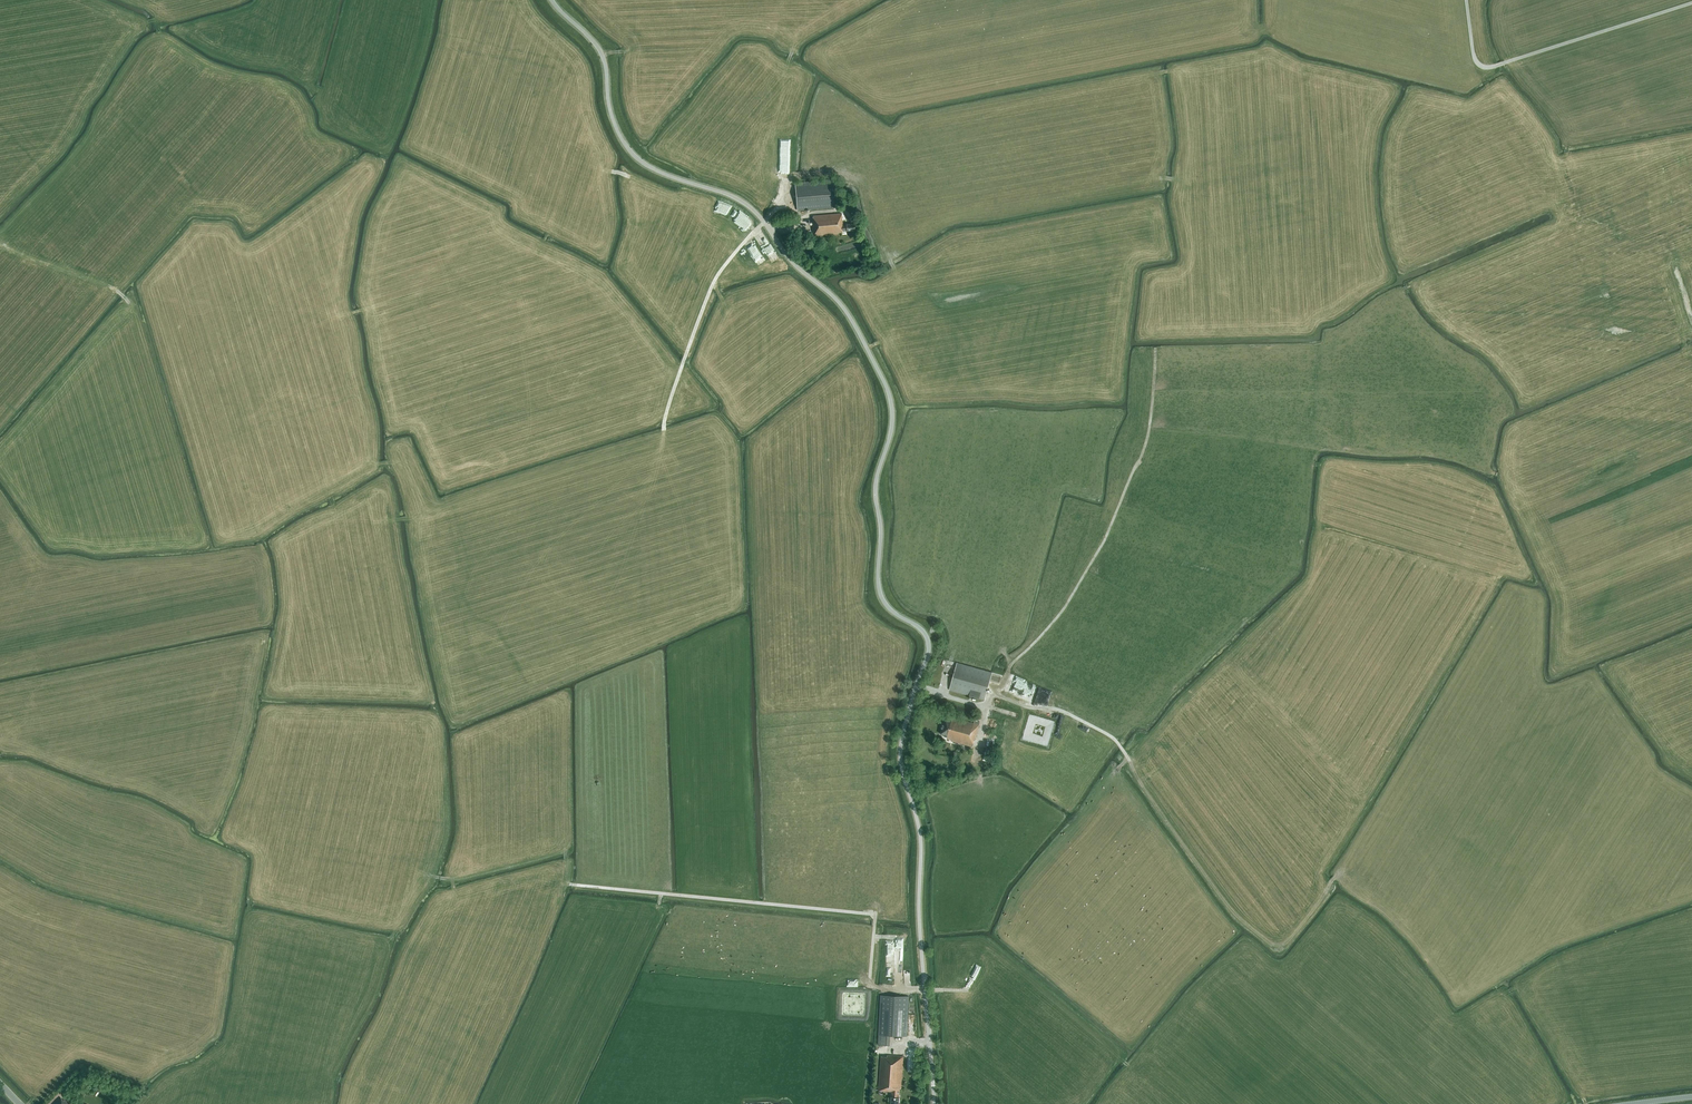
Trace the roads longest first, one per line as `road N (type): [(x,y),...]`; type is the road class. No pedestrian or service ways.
road 1 (unclassified): [(935,1103),(921,834),(901,756),(929,645),(919,627),(888,607),(879,586),(875,491),(892,426),(889,393),(843,307),(794,264),(755,211),(651,168),(630,150),(612,115),(601,52),(552,0)]

